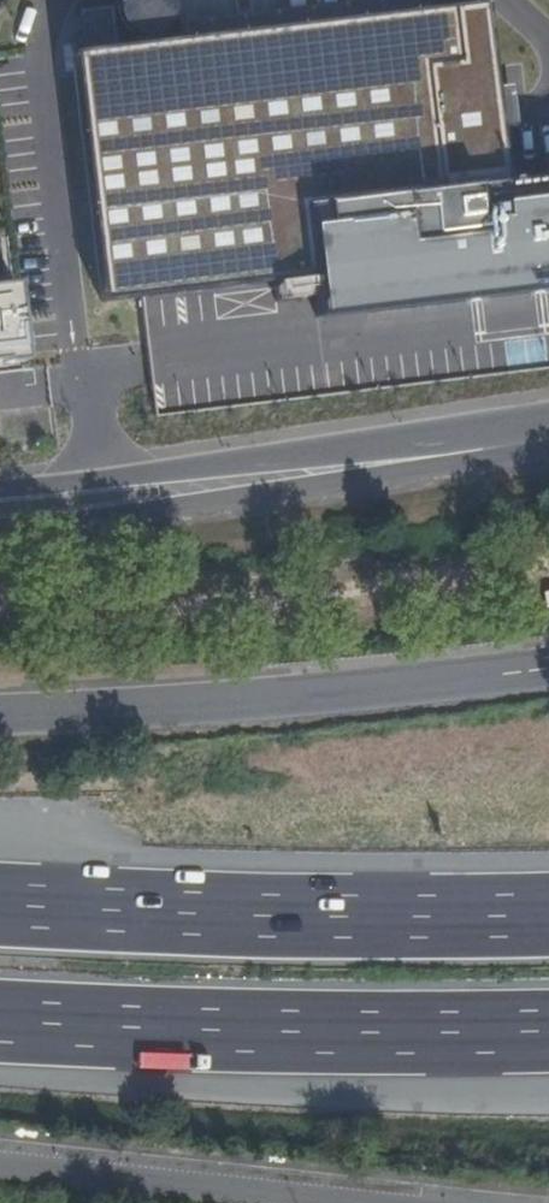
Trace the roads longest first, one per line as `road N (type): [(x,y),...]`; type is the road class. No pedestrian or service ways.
road 1 (secondary): [(0,507),(548,435)]
road 2 (secondary): [(0,714),(330,697),(548,668)]
road 3 (motorway): [(0,1025),(403,1044),(548,1037)]
road 4 (motorway): [(548,921),(0,910)]
road 5 (unclassified): [(0,1160),(395,1202)]

